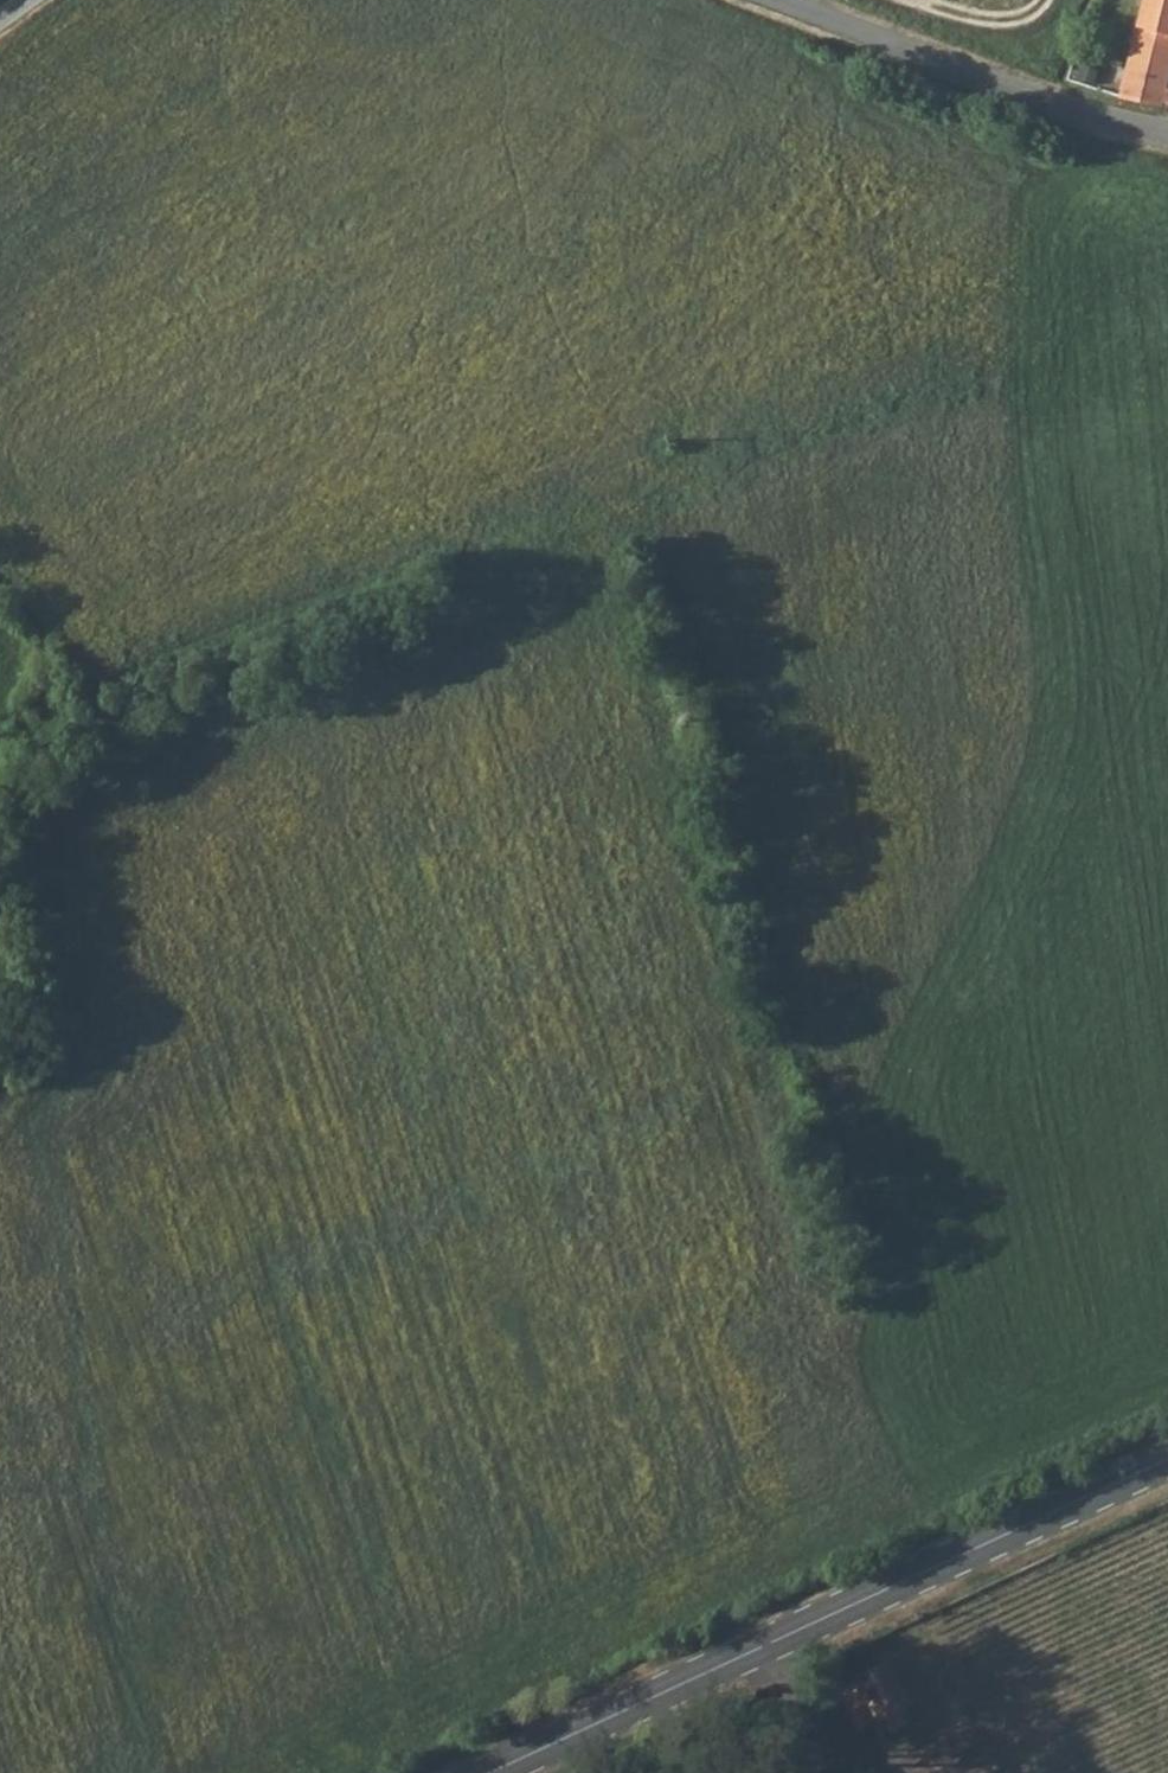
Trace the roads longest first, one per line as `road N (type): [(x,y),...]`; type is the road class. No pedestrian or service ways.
road 1 (secondary): [(494,1772),(1167,1461)]
road 2 (unclassified): [(784,0),(1107,120),(1167,134)]

